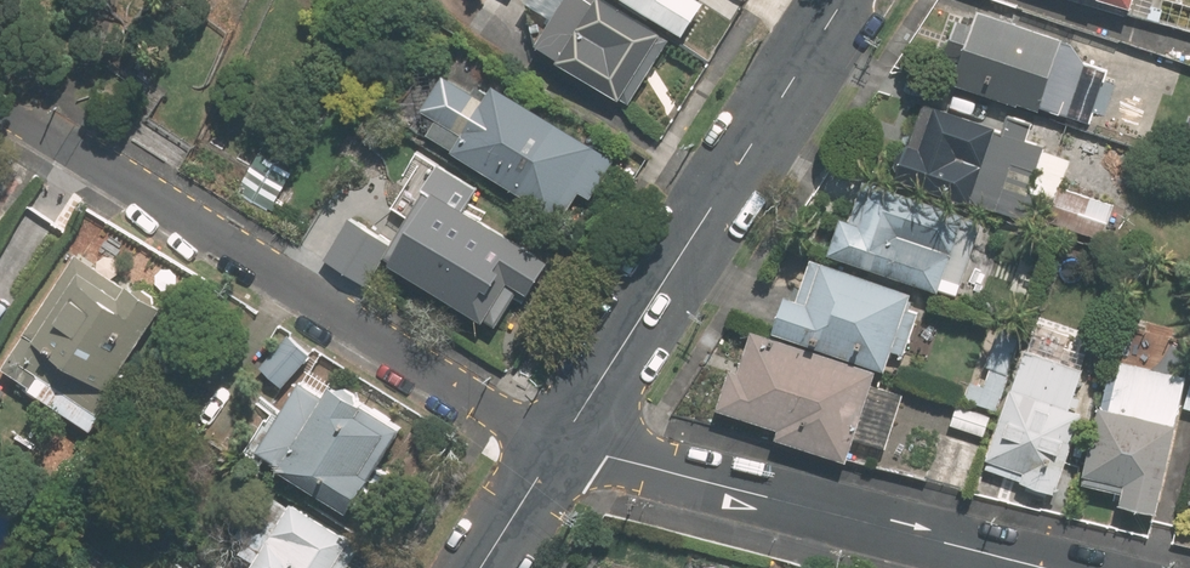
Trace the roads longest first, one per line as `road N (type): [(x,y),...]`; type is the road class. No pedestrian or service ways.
road 1 (residential): [(0,112),(52,133),(562,441)]
road 2 (residential): [(844,0),(562,441)]
road 3 (residential): [(1048,567),(562,441)]
road 4 (residential): [(562,441),(480,567)]

